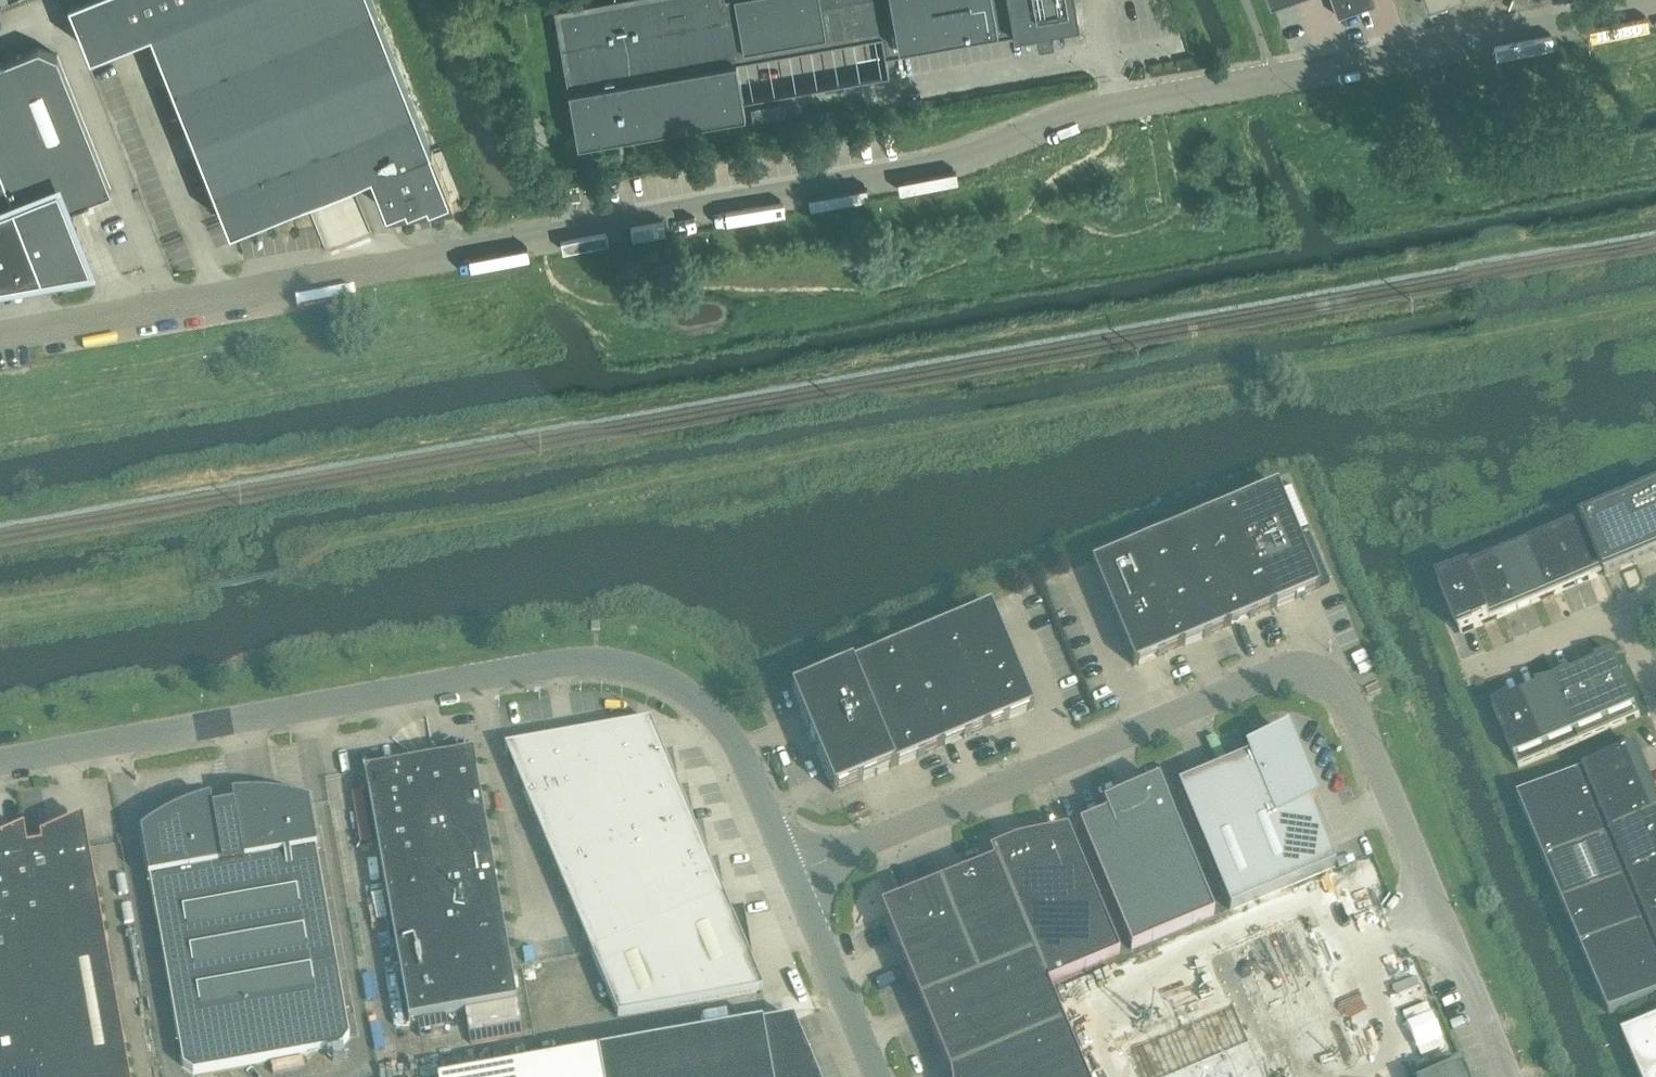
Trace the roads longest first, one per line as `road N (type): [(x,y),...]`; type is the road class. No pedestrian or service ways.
road 1 (unclassified): [(1505,1076),(1351,702),(1310,671),(1285,670),(793,872)]
road 2 (unclassified): [(523,240),(901,174),(1119,103)]
road 3 (unclassified): [(1655,8),(1119,103)]
road 4 (unclassified): [(523,240),(0,334)]
road 5 (unclassified): [(0,761),(484,677)]
road 6 (unclassified): [(793,872),(732,739),(683,689),(619,664),(484,677)]
road 7 (unclassified): [(878,1076),(793,872)]
road 8 (unclassified): [(1473,677),(1619,616)]

